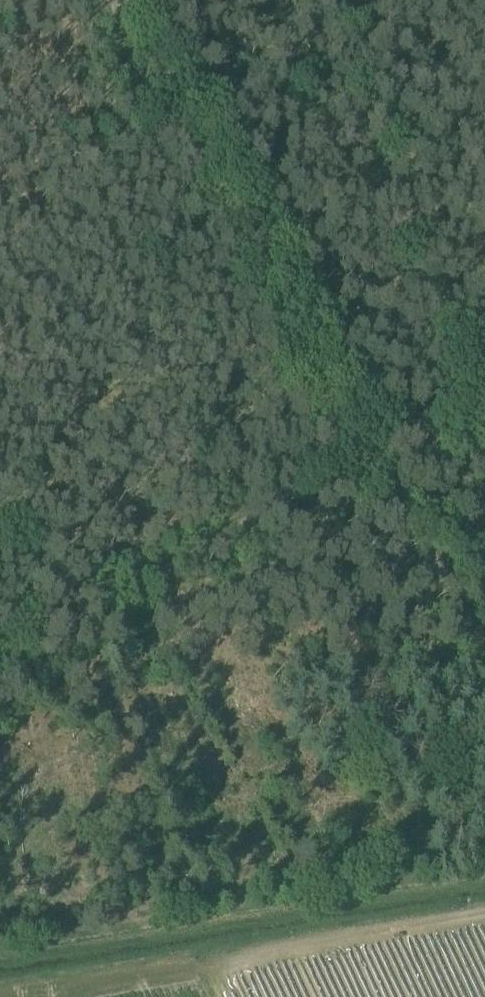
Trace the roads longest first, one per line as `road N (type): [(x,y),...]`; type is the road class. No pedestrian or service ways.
road 1 (track): [(120,0),(231,213),(369,448)]
road 2 (track): [(369,448),(0,683)]
road 3 (track): [(369,448),(484,636)]

